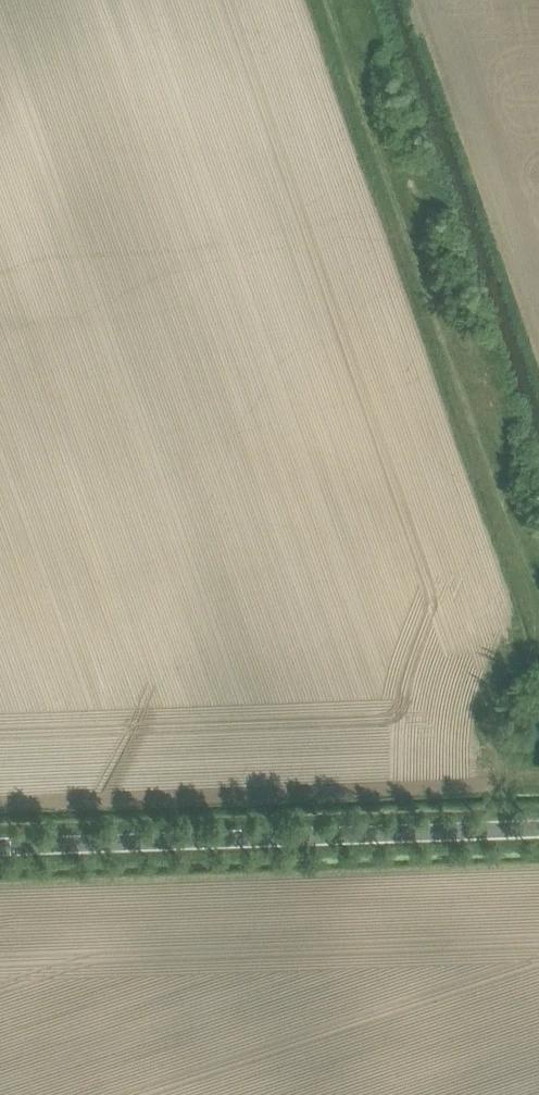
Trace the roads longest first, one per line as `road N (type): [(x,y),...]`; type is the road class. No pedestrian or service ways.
road 1 (unclassified): [(0,853),(538,834)]

